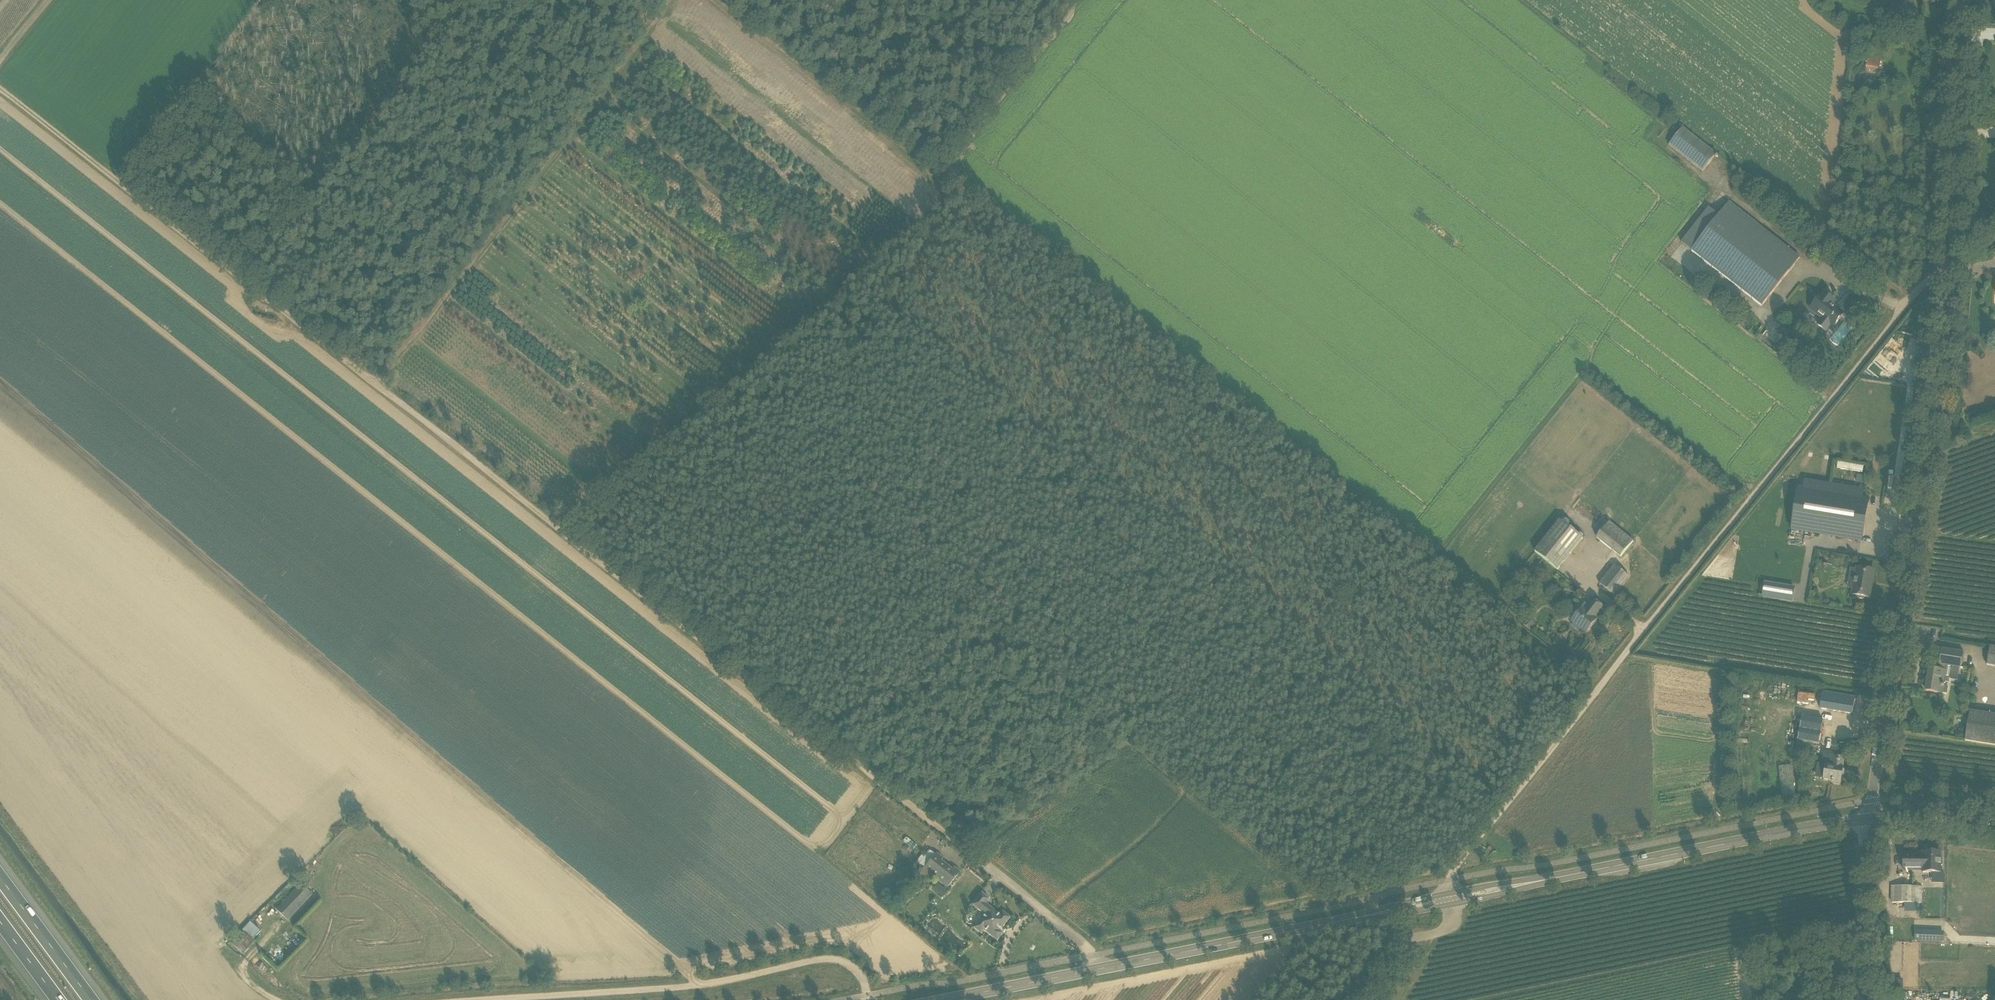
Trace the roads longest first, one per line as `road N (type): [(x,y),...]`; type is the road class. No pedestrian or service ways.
road 1 (track): [(1098,954),(0,91)]
road 2 (unclassified): [(1868,820),(1952,253),(1964,0)]
road 3 (track): [(1952,253),(1448,880)]
road 4 (tertiary): [(971,999),(1450,898)]
road 5 (track): [(677,0),(375,385)]
road 6 (tertiary): [(1868,820),(1450,898)]
road 7 (track): [(1033,999),(1296,947),(1252,999)]
road 8 (track): [(701,984),(824,959),(852,965),(871,999)]
road 9 (track): [(1868,820),(1854,999)]
road 10 (motorway): [(93,999),(0,876)]
road 11 (tertiary): [(1994,823),(1868,820)]

